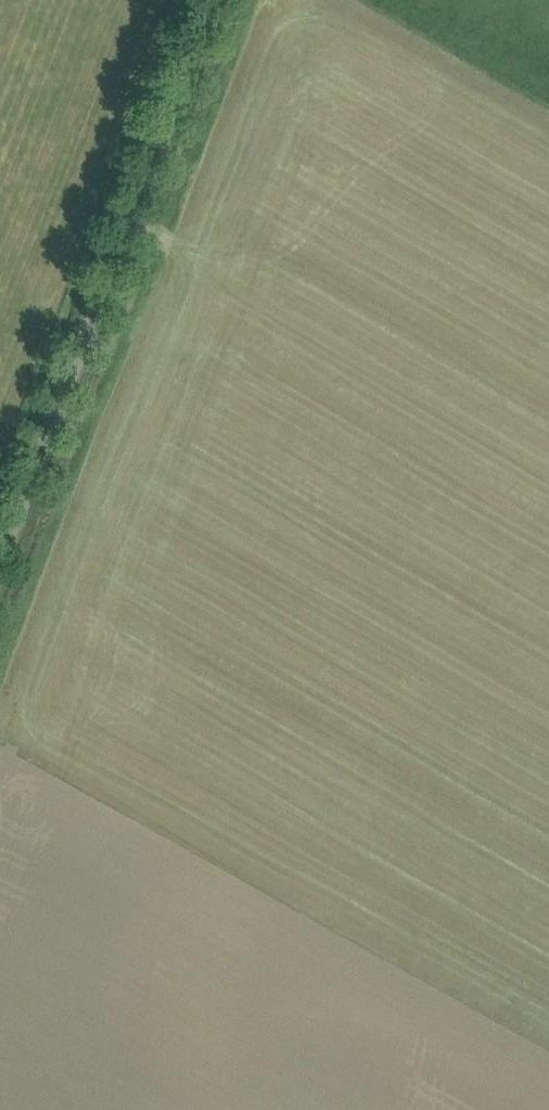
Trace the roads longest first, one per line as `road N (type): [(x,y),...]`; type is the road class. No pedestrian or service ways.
road 1 (unclassified): [(0,563),(213,0)]
road 2 (track): [(117,1109),(0,1078)]

